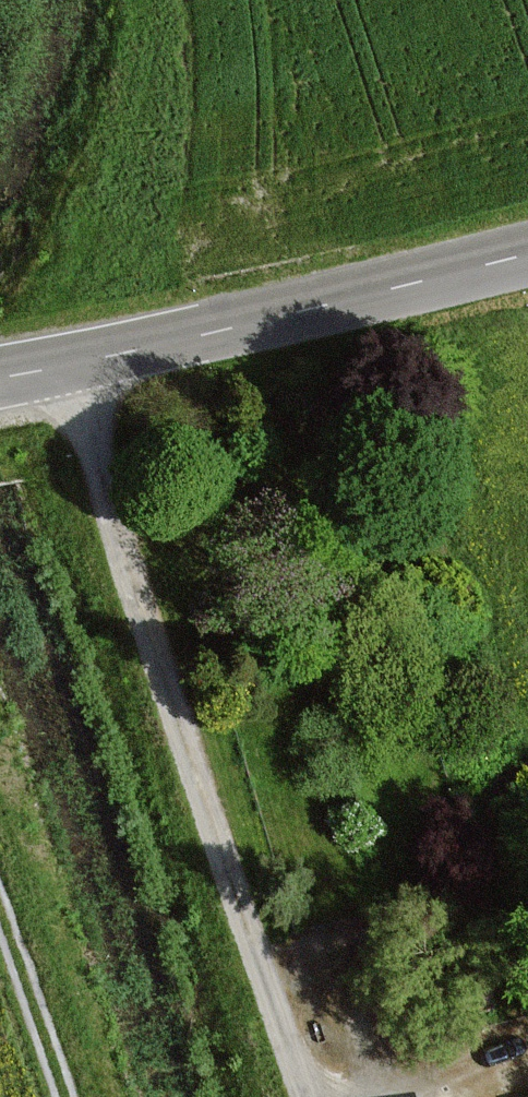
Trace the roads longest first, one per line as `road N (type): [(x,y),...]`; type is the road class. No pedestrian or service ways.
road 1 (track): [(301,1096),(63,364)]
road 2 (tertiary): [(527,259),(0,376)]
road 3 (track): [(58,1096),(0,917)]

